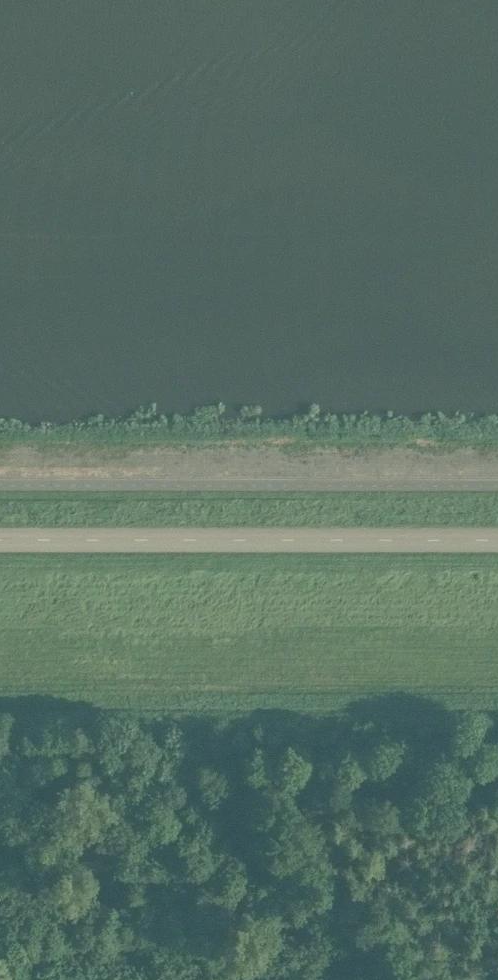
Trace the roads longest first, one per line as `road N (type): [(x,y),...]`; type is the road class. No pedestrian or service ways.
road 1 (tertiary): [(0,537),(497,538)]

